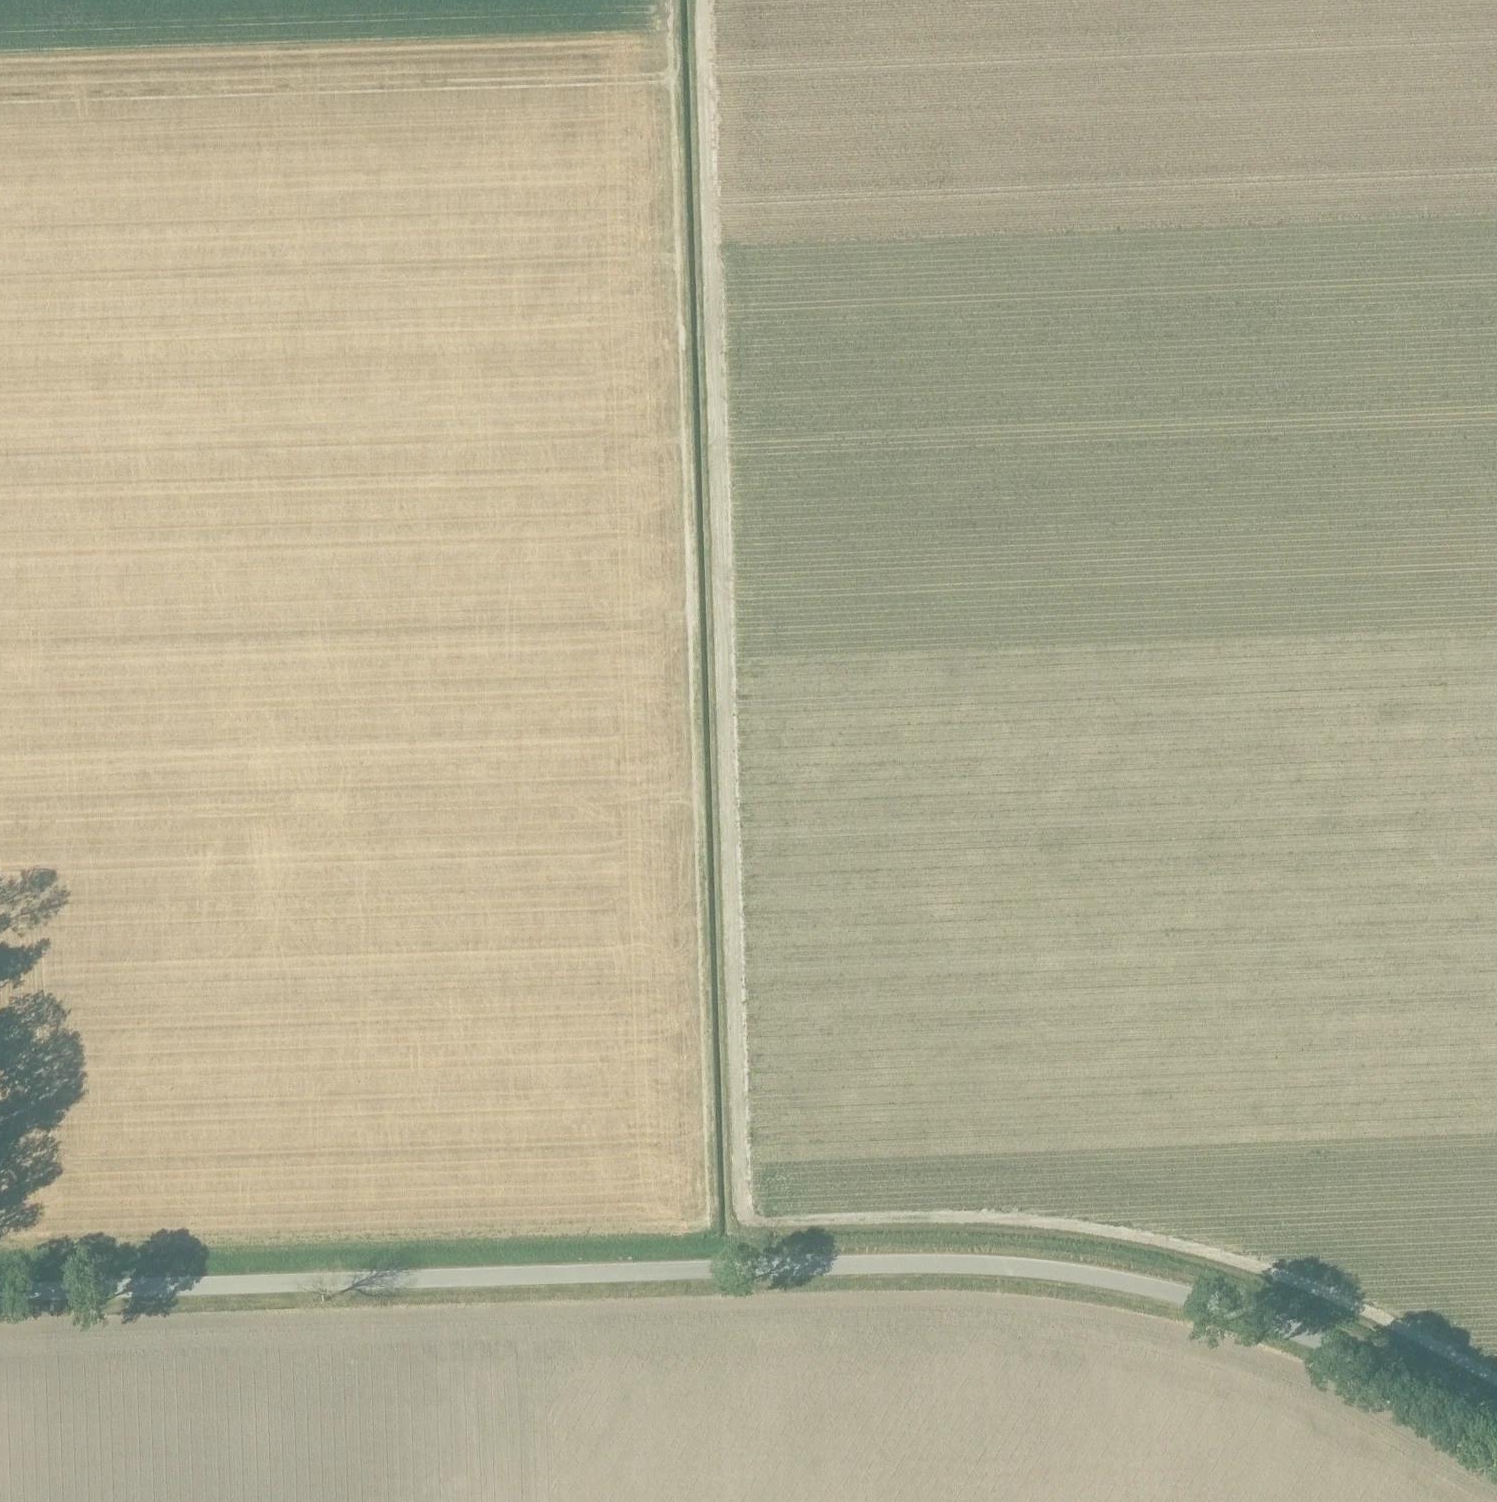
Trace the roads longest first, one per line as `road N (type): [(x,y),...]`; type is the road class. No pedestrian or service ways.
road 1 (unclassified): [(1496,1435),(1365,1361),(1278,1325),(1158,1288),(1040,1268),(877,1262),(0,1291)]

